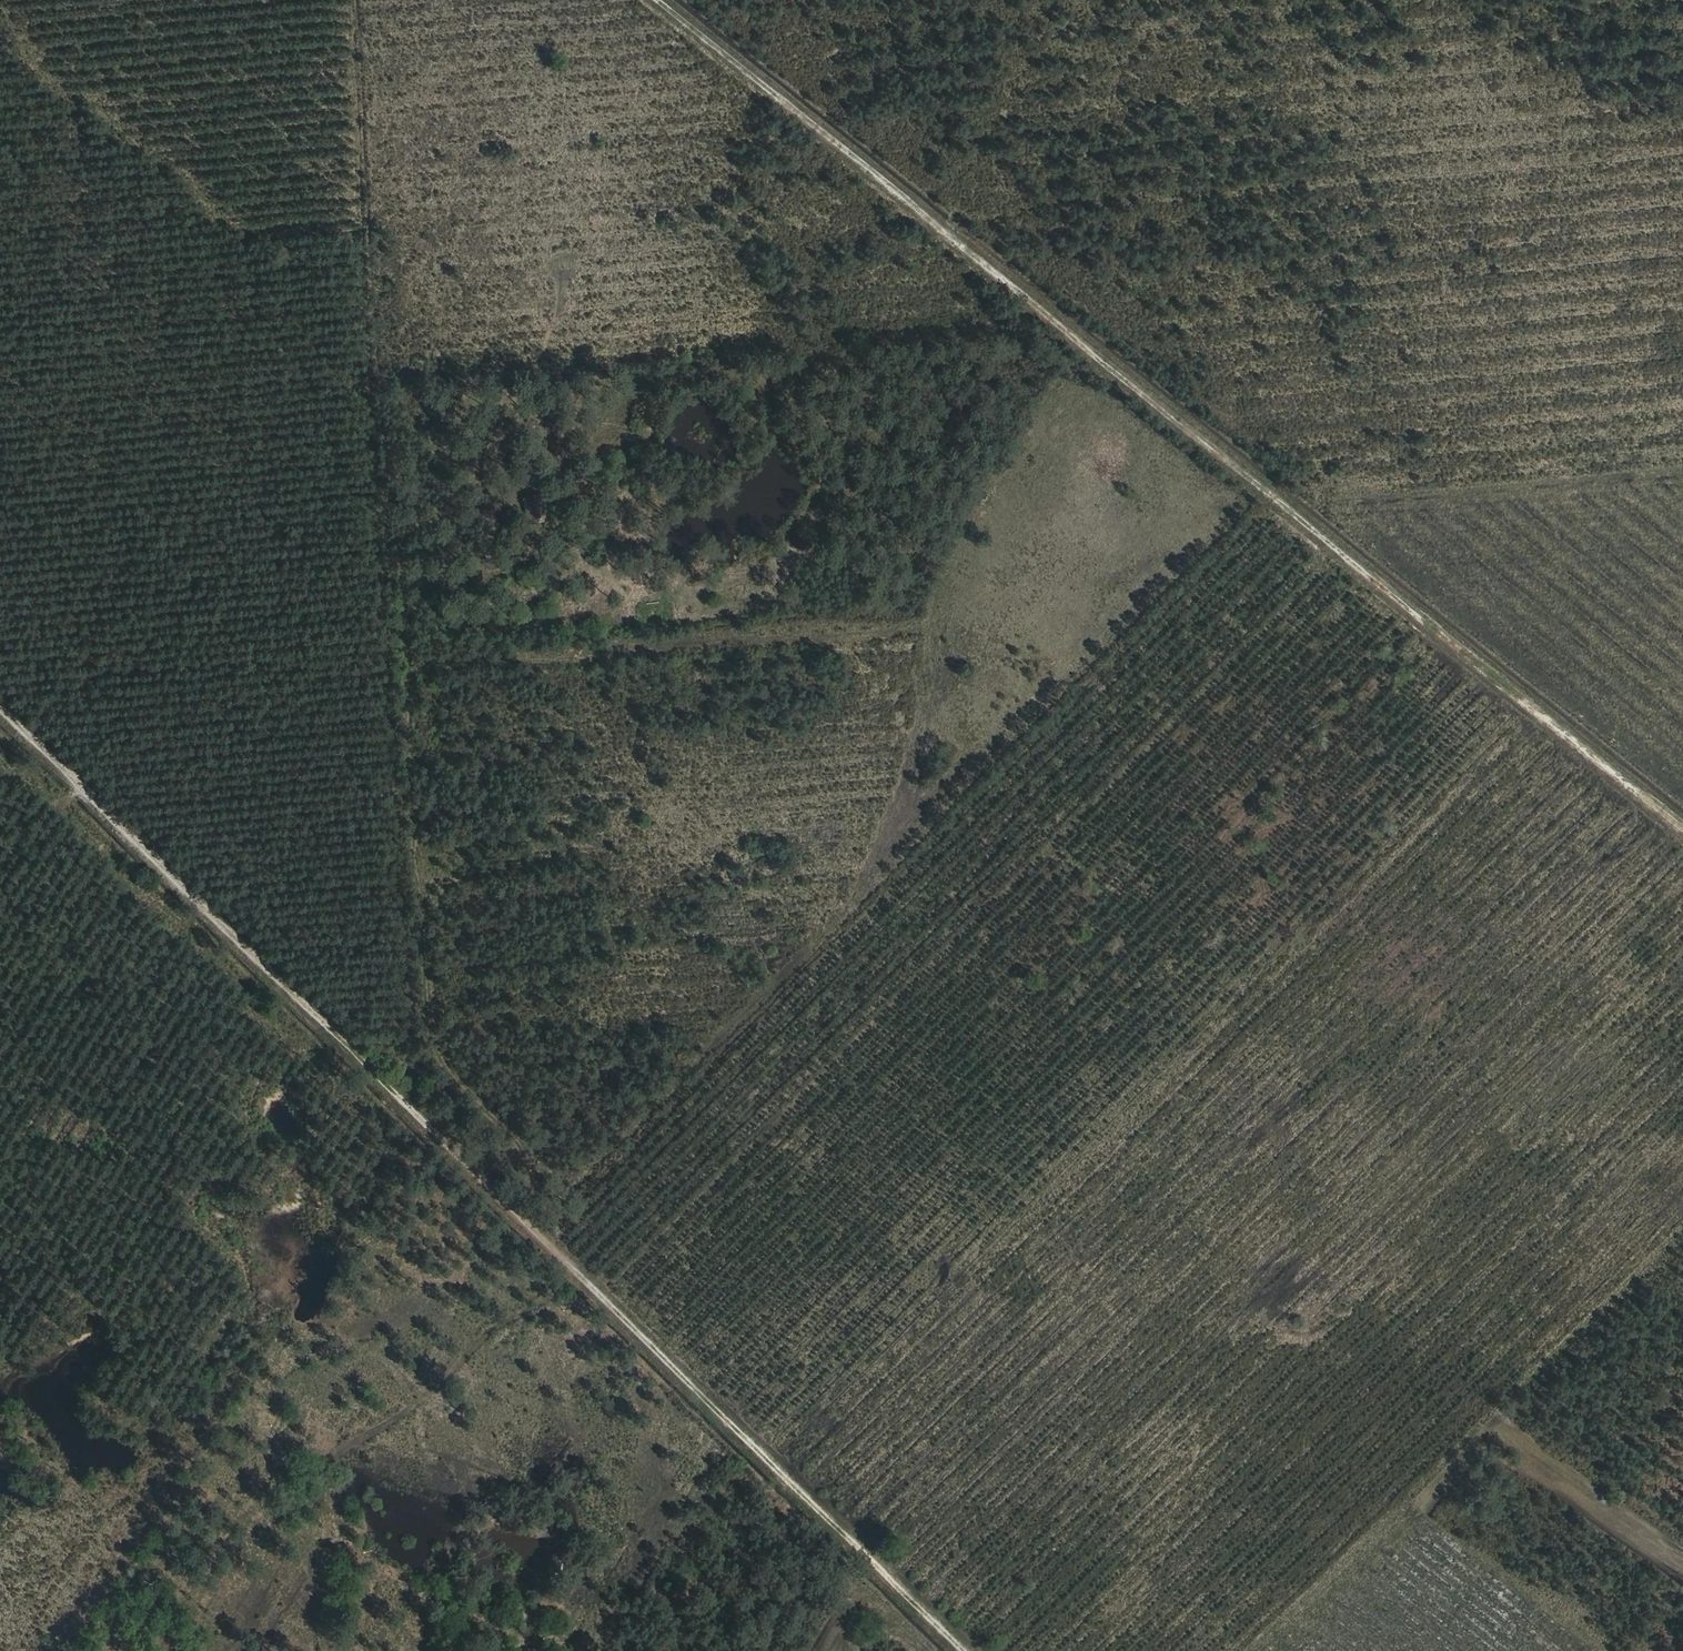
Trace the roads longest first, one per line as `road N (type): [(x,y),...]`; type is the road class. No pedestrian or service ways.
road 1 (track): [(0,706),(966,1650)]
road 2 (track): [(657,0),(1682,830)]

